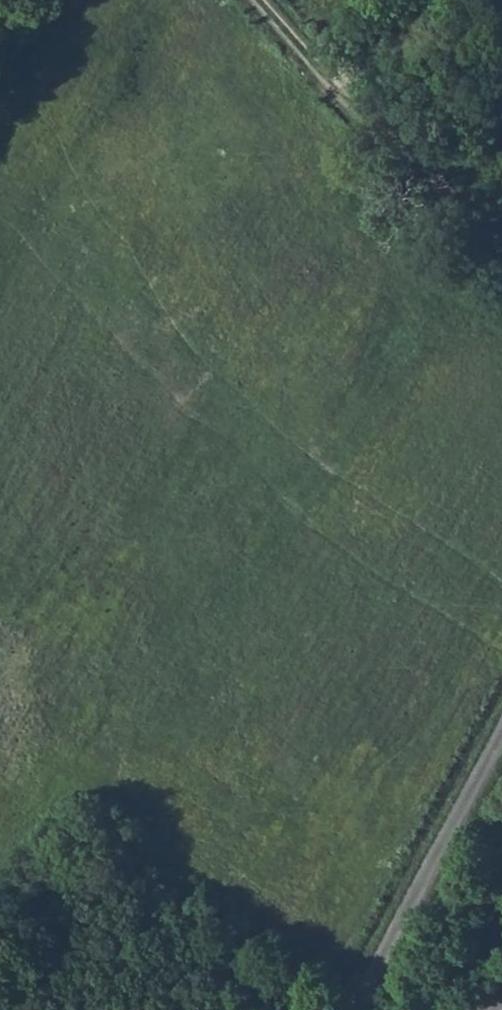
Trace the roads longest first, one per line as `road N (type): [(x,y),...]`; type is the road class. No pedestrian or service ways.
road 1 (track): [(501,240),(249,0)]
road 2 (unclassified): [(501,737),(358,1009)]

